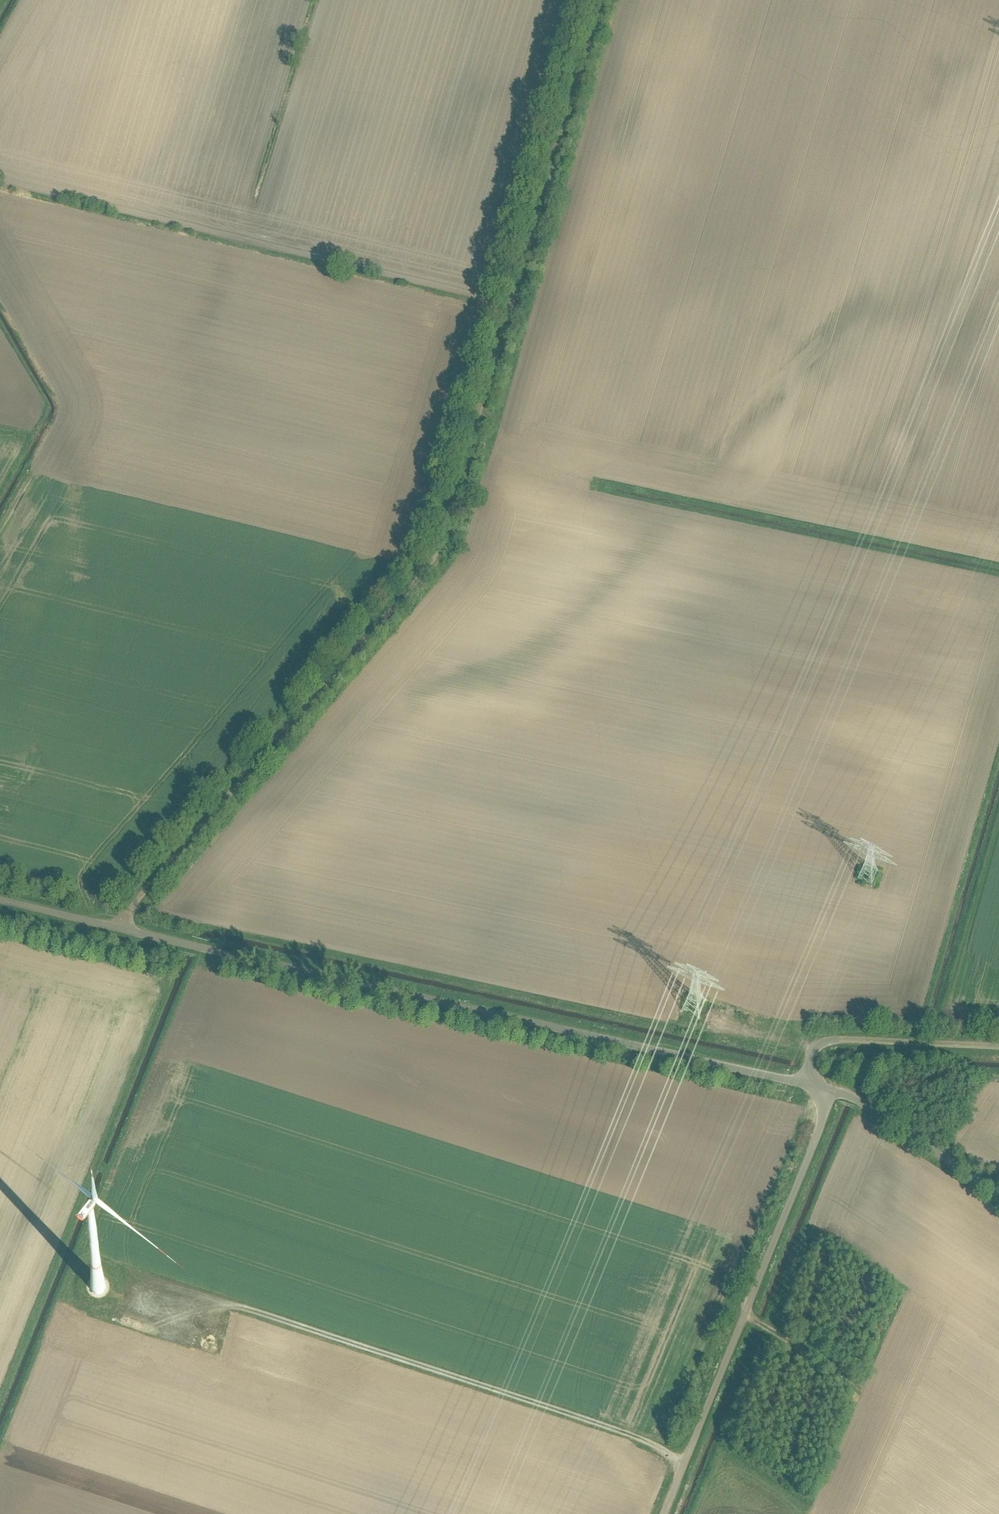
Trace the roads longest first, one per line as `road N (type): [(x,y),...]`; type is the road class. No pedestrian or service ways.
road 1 (unclassified): [(602,0),(435,560),(113,930)]
road 2 (unclassified): [(113,930),(803,1084)]
road 3 (track): [(686,1454),(154,1283)]
road 4 (unclassified): [(831,1091),(662,1513)]
road 5 (unclassified): [(803,1084),(813,1056),(834,1041),(998,1047)]
road 6 (unclassified): [(998,1196),(861,1103),(831,1091)]

